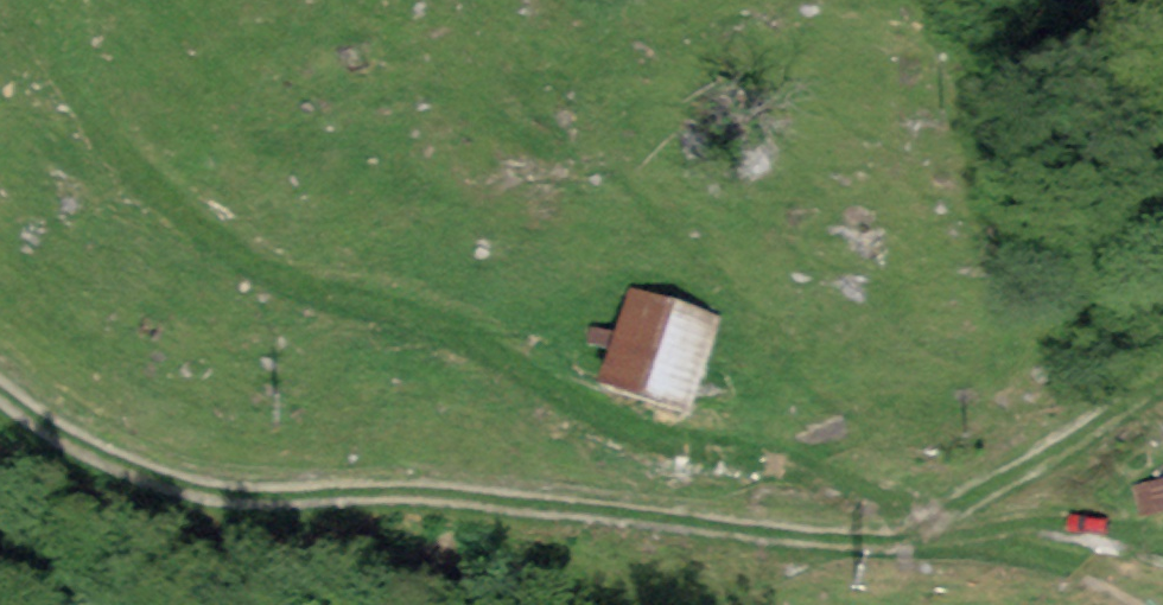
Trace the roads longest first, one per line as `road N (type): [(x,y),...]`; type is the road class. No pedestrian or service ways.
road 1 (track): [(769,445),(937,523),(952,550),(777,539),(380,479),(156,471),(0,391)]
road 2 (track): [(769,445),(669,437),(545,389),(455,325),(274,272),(168,200),(93,114)]
road 3 (track): [(937,523),(1162,370)]
road 4 (track): [(952,550),(1040,559),(1162,604)]

